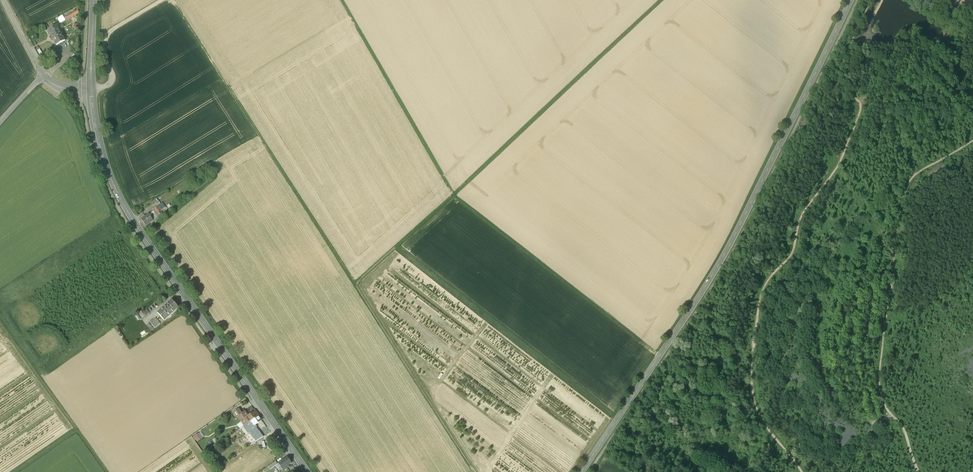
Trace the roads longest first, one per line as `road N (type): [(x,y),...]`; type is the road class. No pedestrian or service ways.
road 1 (track): [(174,0),(475,471)]
road 2 (tertiary): [(581,471),(718,264),(852,0)]
road 3 (track): [(870,0),(837,82),(860,103),(858,114),(835,168),(804,209),(793,250),(763,289),(754,334),(759,413),(802,471)]
road 4 (track): [(662,356),(454,194),(341,0)]
road 5 (secondary): [(307,471),(119,195),(91,90)]
road 6 (track): [(354,284),(661,0)]
road 7 (track): [(107,471),(0,323)]
road 8 (track): [(91,90),(111,81),(107,35),(163,0)]

